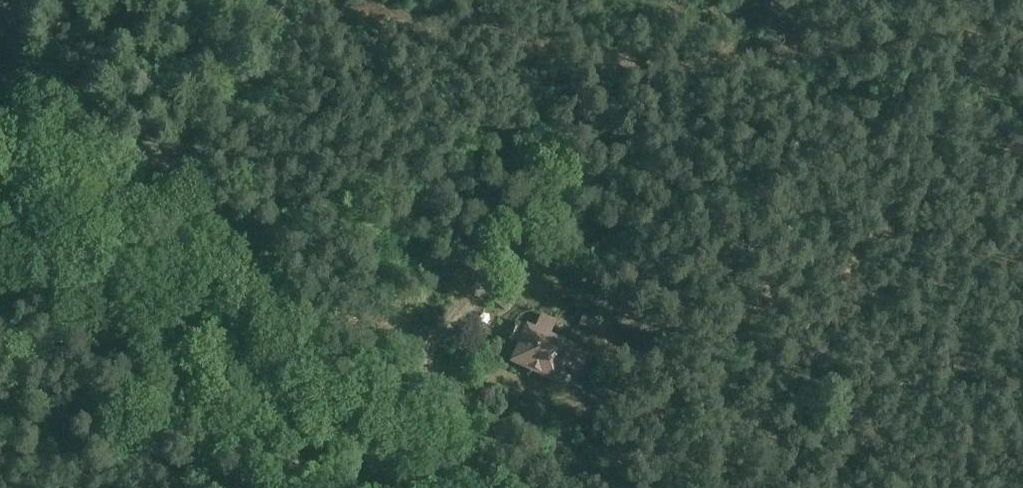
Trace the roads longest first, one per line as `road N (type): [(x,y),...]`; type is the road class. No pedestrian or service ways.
road 1 (track): [(468,487),(366,445),(301,381),(205,215)]
road 2 (track): [(311,15),(173,169)]
road 3 (track): [(366,445),(400,437),(432,412),(434,338),(462,318)]
road 4 (track): [(175,345),(257,487)]
road 5 (track): [(173,169),(91,124),(51,86)]

